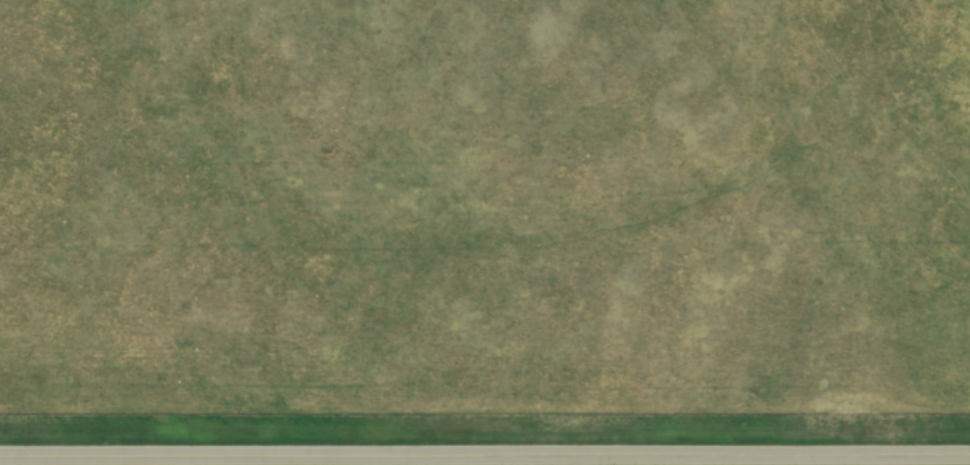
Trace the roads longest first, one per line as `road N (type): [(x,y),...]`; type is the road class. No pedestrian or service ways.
road 1 (tertiary): [(0,454),(969,456)]

